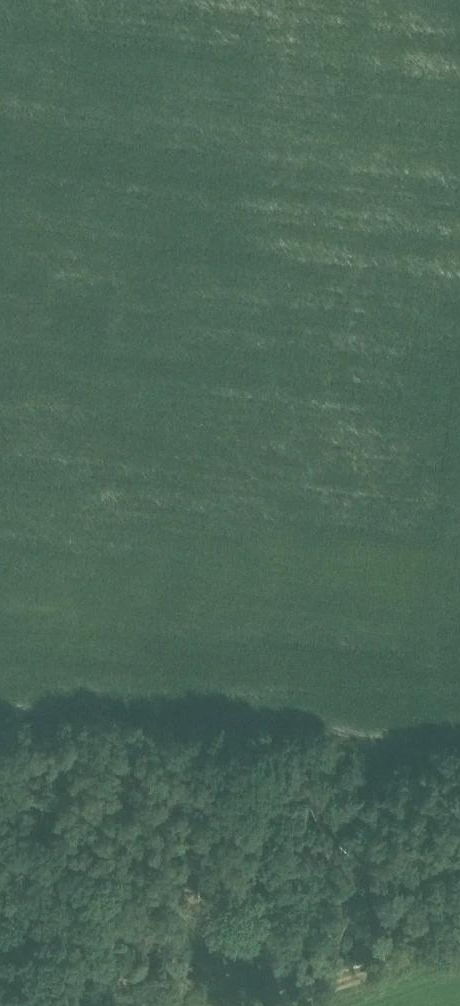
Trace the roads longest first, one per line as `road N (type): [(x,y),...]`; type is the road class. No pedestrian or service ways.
road 1 (track): [(459,946),(283,1005)]

